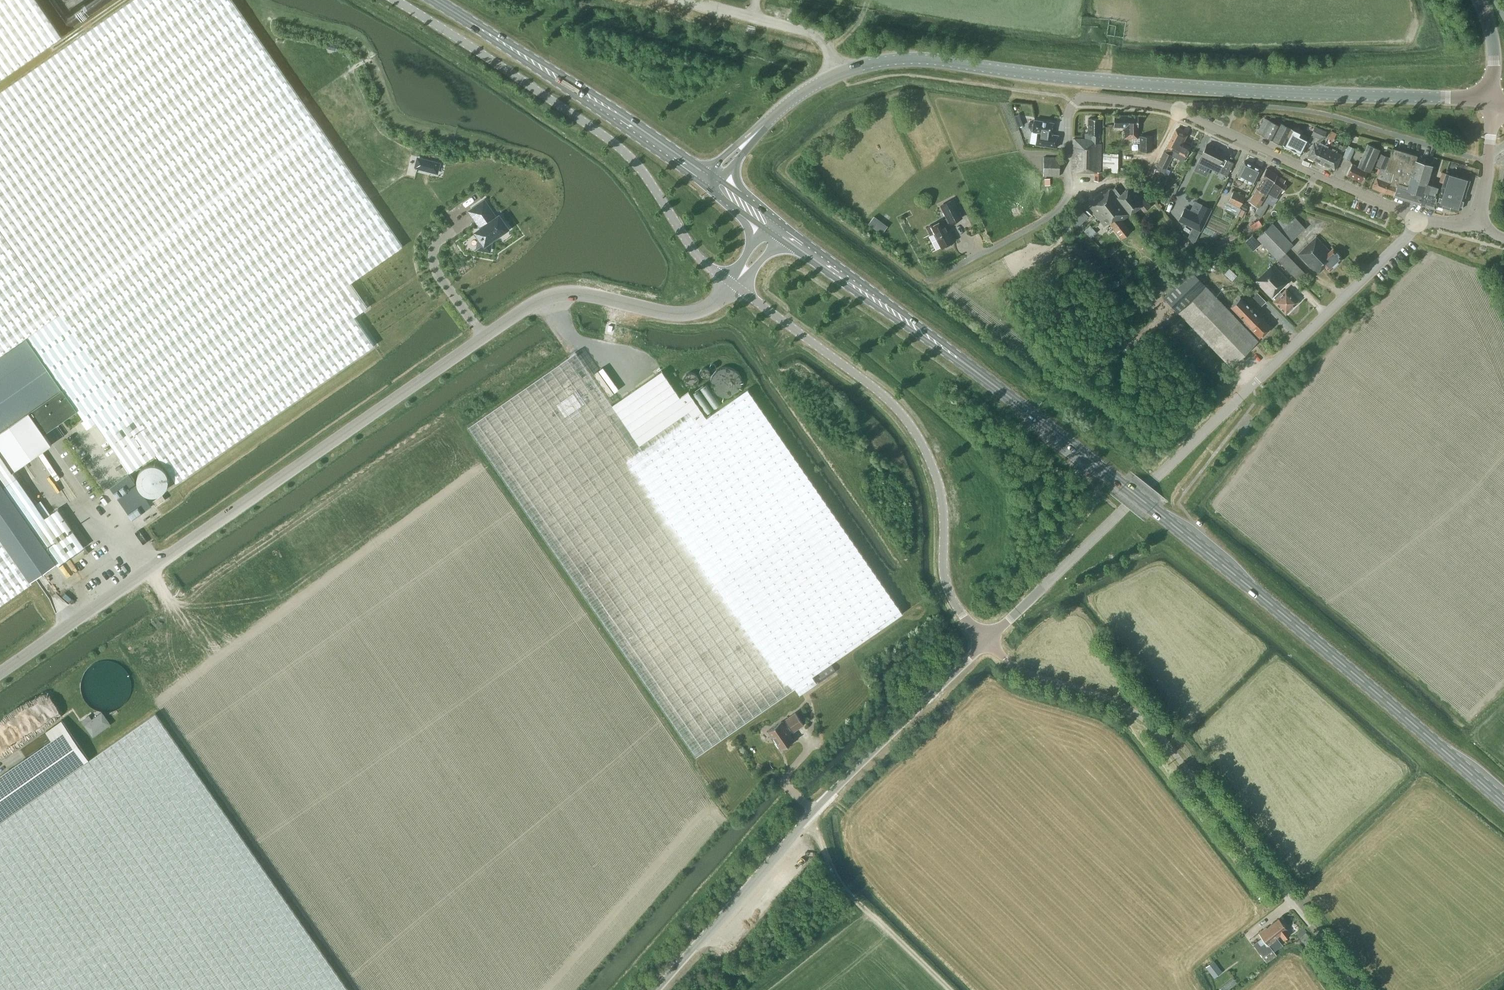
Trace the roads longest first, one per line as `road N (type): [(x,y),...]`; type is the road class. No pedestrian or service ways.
road 1 (unclassified): [(0,673),(547,297),(576,293),(693,313),(734,285)]
road 2 (primary): [(1503,802),(1199,545),(967,364)]
road 3 (secondary): [(840,73),(914,59),(1125,83),(1492,104)]
road 4 (unclassified): [(987,641),(1418,218)]
road 5 (unclassified): [(656,989),(830,795),(987,641)]
road 6 (unclassified): [(734,285),(875,388),(909,422),(940,492),(946,585),(987,641)]
road 7 (unclassified): [(396,0),(626,152),(695,252),(734,285)]
road 8 (unclassified): [(987,641),(1019,669),(1101,695),(1148,722),(1311,926)]
road 9 (residential): [(1418,218),(1179,110),(1085,98),(1074,104)]
road 10 (primary): [(453,10),(707,187)]
road 11 (primary): [(710,172),(453,10)]
road 12 (residential): [(927,281),(1062,206),(1074,104)]
road 13 (primary): [(967,364),(781,223)]
road 14 (primary): [(781,239),(967,364)]
road 15 (track): [(807,819),(851,894),(949,989)]
road 16 (unclassified): [(840,73),(820,36),(687,0)]

